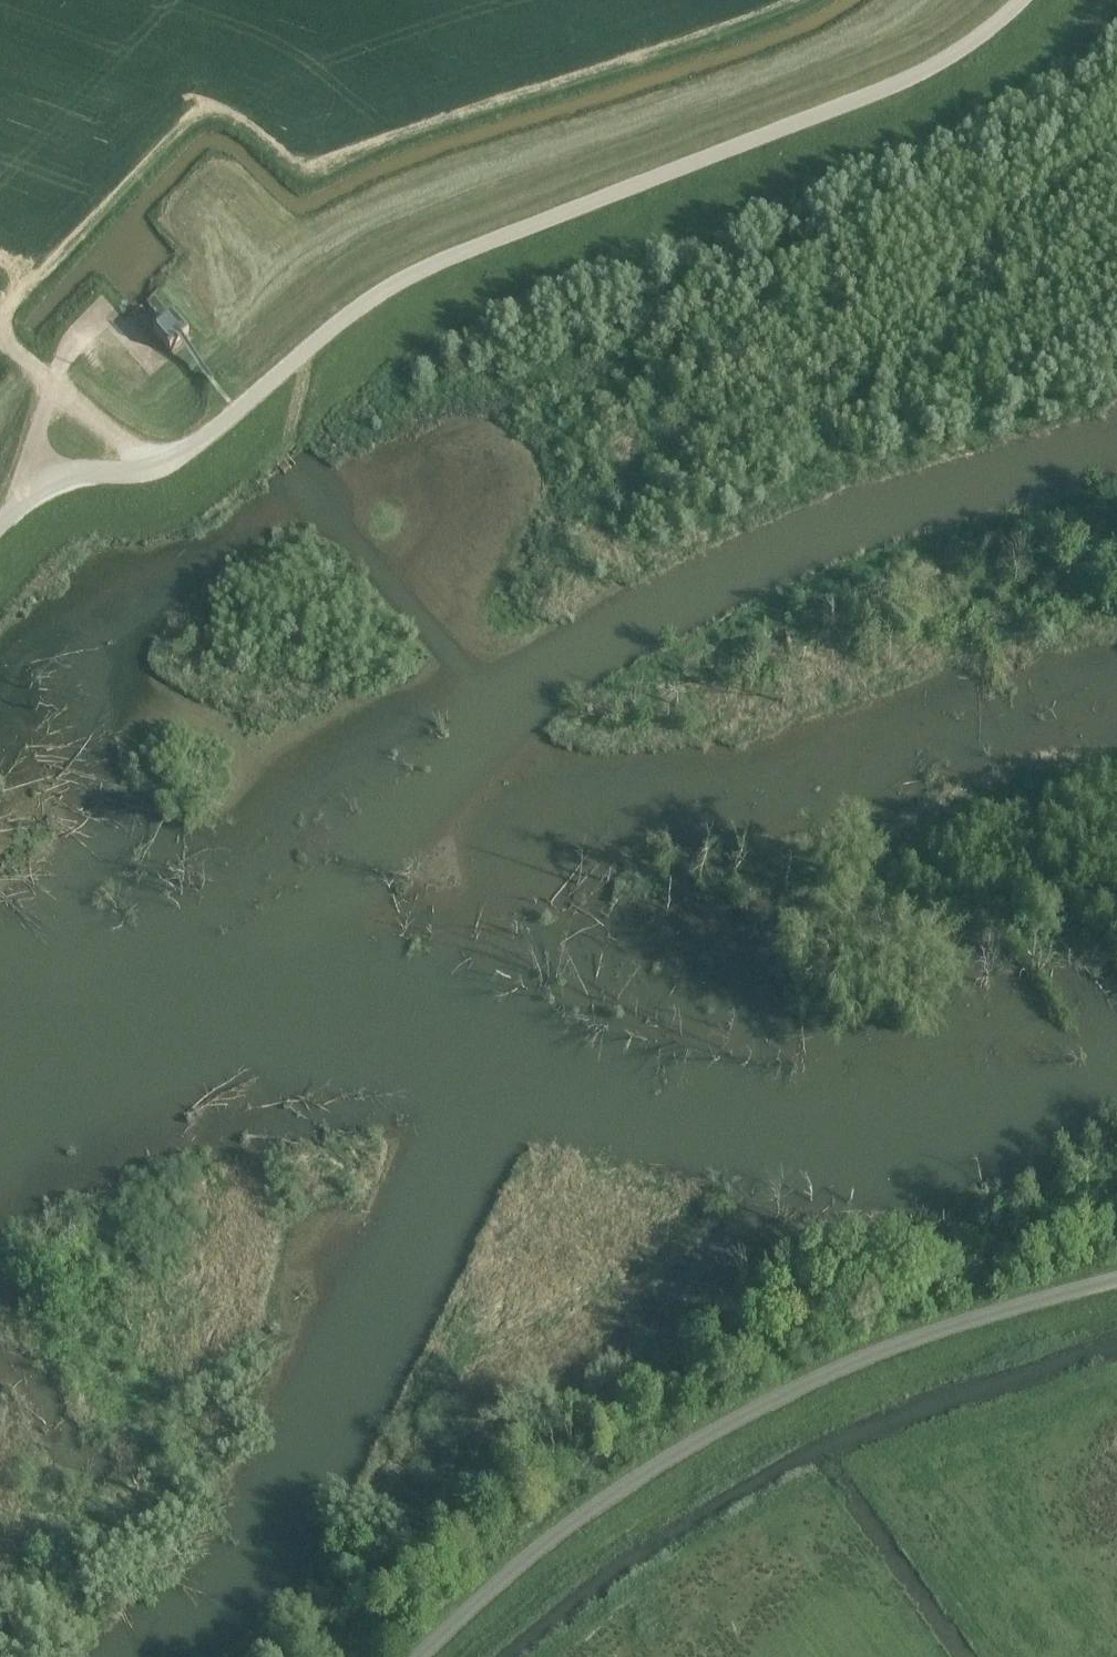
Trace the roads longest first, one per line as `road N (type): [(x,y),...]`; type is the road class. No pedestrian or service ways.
road 1 (unclassified): [(1017,0),(982,36),(866,97),(470,236),(349,317),(173,459),(124,472),(64,471),(0,521)]
road 2 (unclassified): [(417,1656),(533,1556),(714,1428),(852,1364),(1116,1280)]

